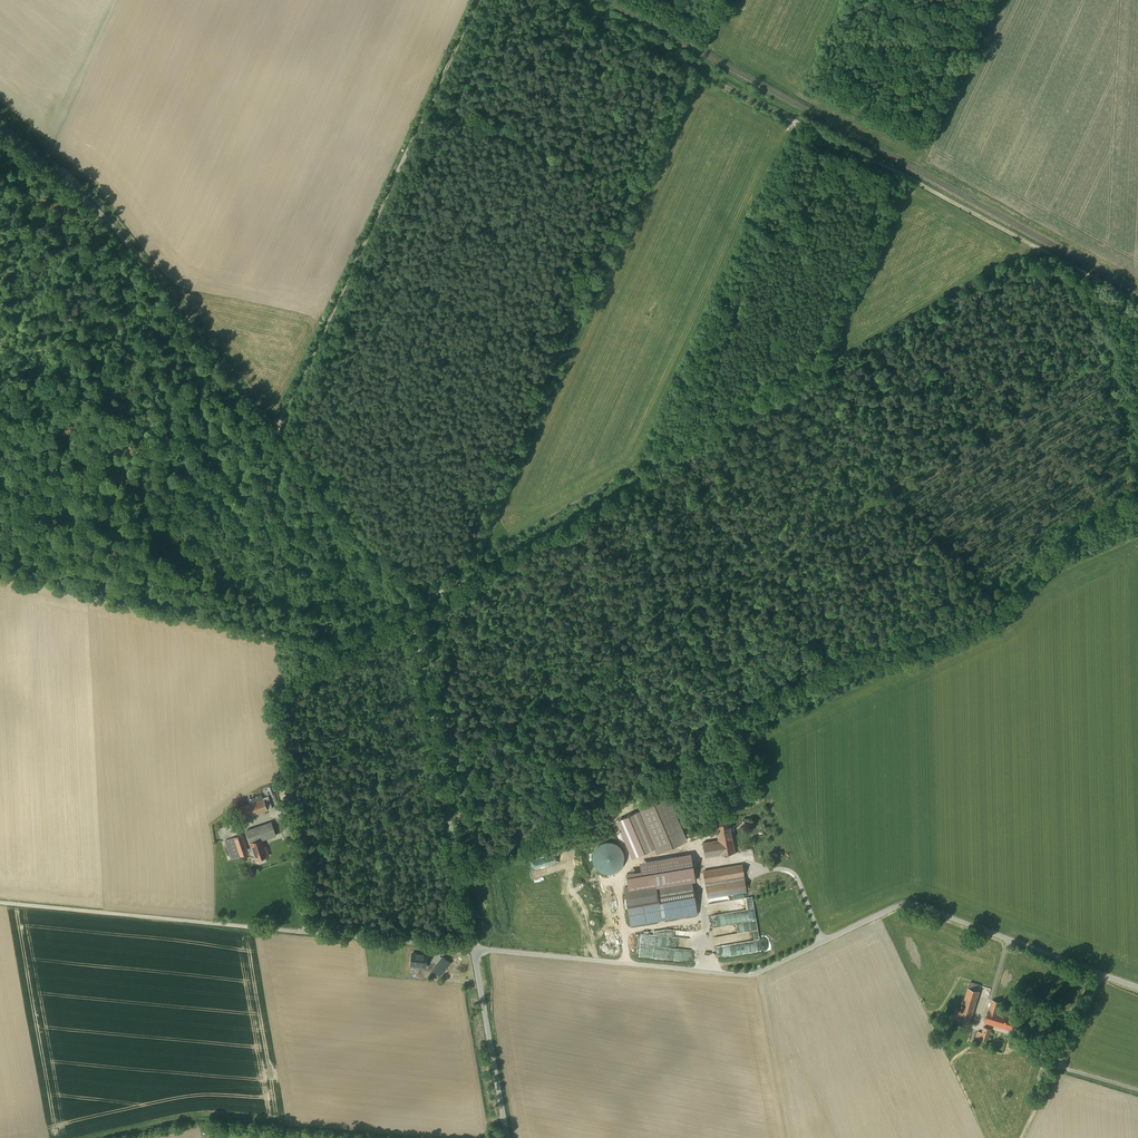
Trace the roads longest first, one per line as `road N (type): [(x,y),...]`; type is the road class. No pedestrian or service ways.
road 1 (unclassified): [(0,127),(111,224),(391,586),(418,638),(423,735),(474,948)]
road 2 (track): [(438,759),(1137,343)]
road 3 (track): [(404,611),(1026,267)]
road 4 (unclassified): [(1101,976),(911,905),(747,975),(474,948)]
road 5 (track): [(1137,303),(573,0)]
road 6 (unclassified): [(474,948),(0,903)]
road 7 (track): [(479,0),(274,429)]
road 8 (track): [(1137,279),(928,164)]
road 9 (unclassified): [(474,948),(511,1137)]
road 10 (unclassified): [(1137,1090),(1061,1063),(1101,976)]

